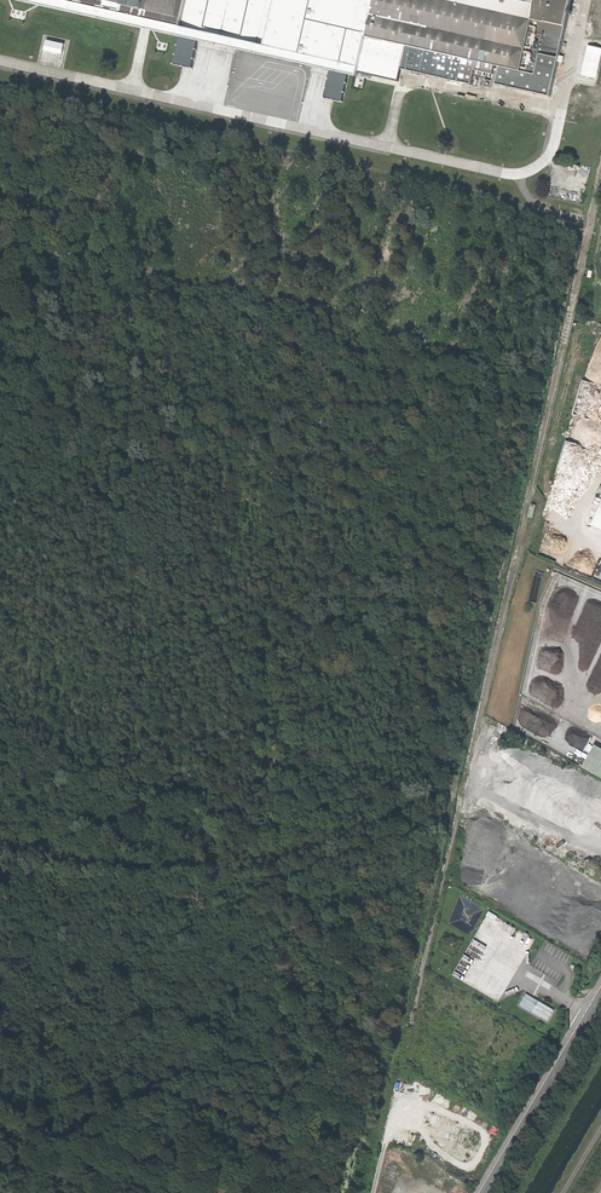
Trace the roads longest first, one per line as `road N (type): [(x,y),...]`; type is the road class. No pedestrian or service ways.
road 1 (tertiary): [(486,1192),(600,1000)]

